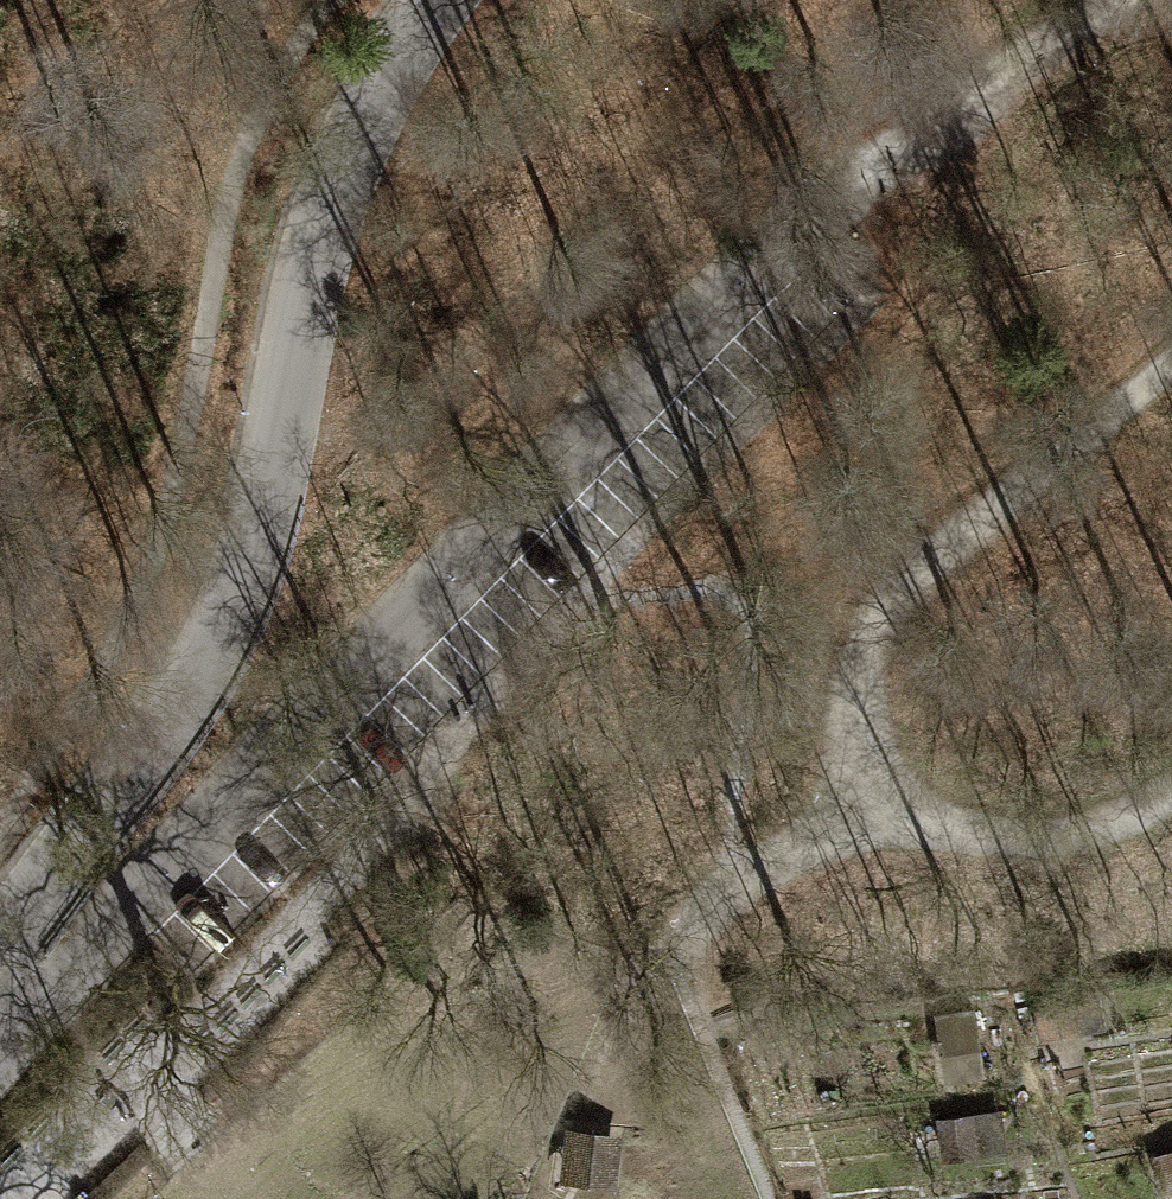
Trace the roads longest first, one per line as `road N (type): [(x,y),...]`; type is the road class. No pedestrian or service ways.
road 1 (track): [(874,167),(859,228),(860,300),(164,1059),(151,1095),(36,1198)]
road 2 (unclassified): [(0,1021),(58,989),(445,560),(791,228),(874,167)]
road 3 (unclassified): [(0,956),(197,679),(241,584),(270,493),(312,268),(347,157),(398,52),(436,0)]
road 4 (track): [(1171,791),(1066,839),(987,837),(927,819),(884,792),(860,716),(871,637),(915,567),(1103,433),(1171,369)]
road 5 (track): [(874,167),(1124,0)]
road 6 (track): [(657,939),(884,792)]
road 7 (track): [(307,905),(315,947),(207,1058),(151,1095)]

